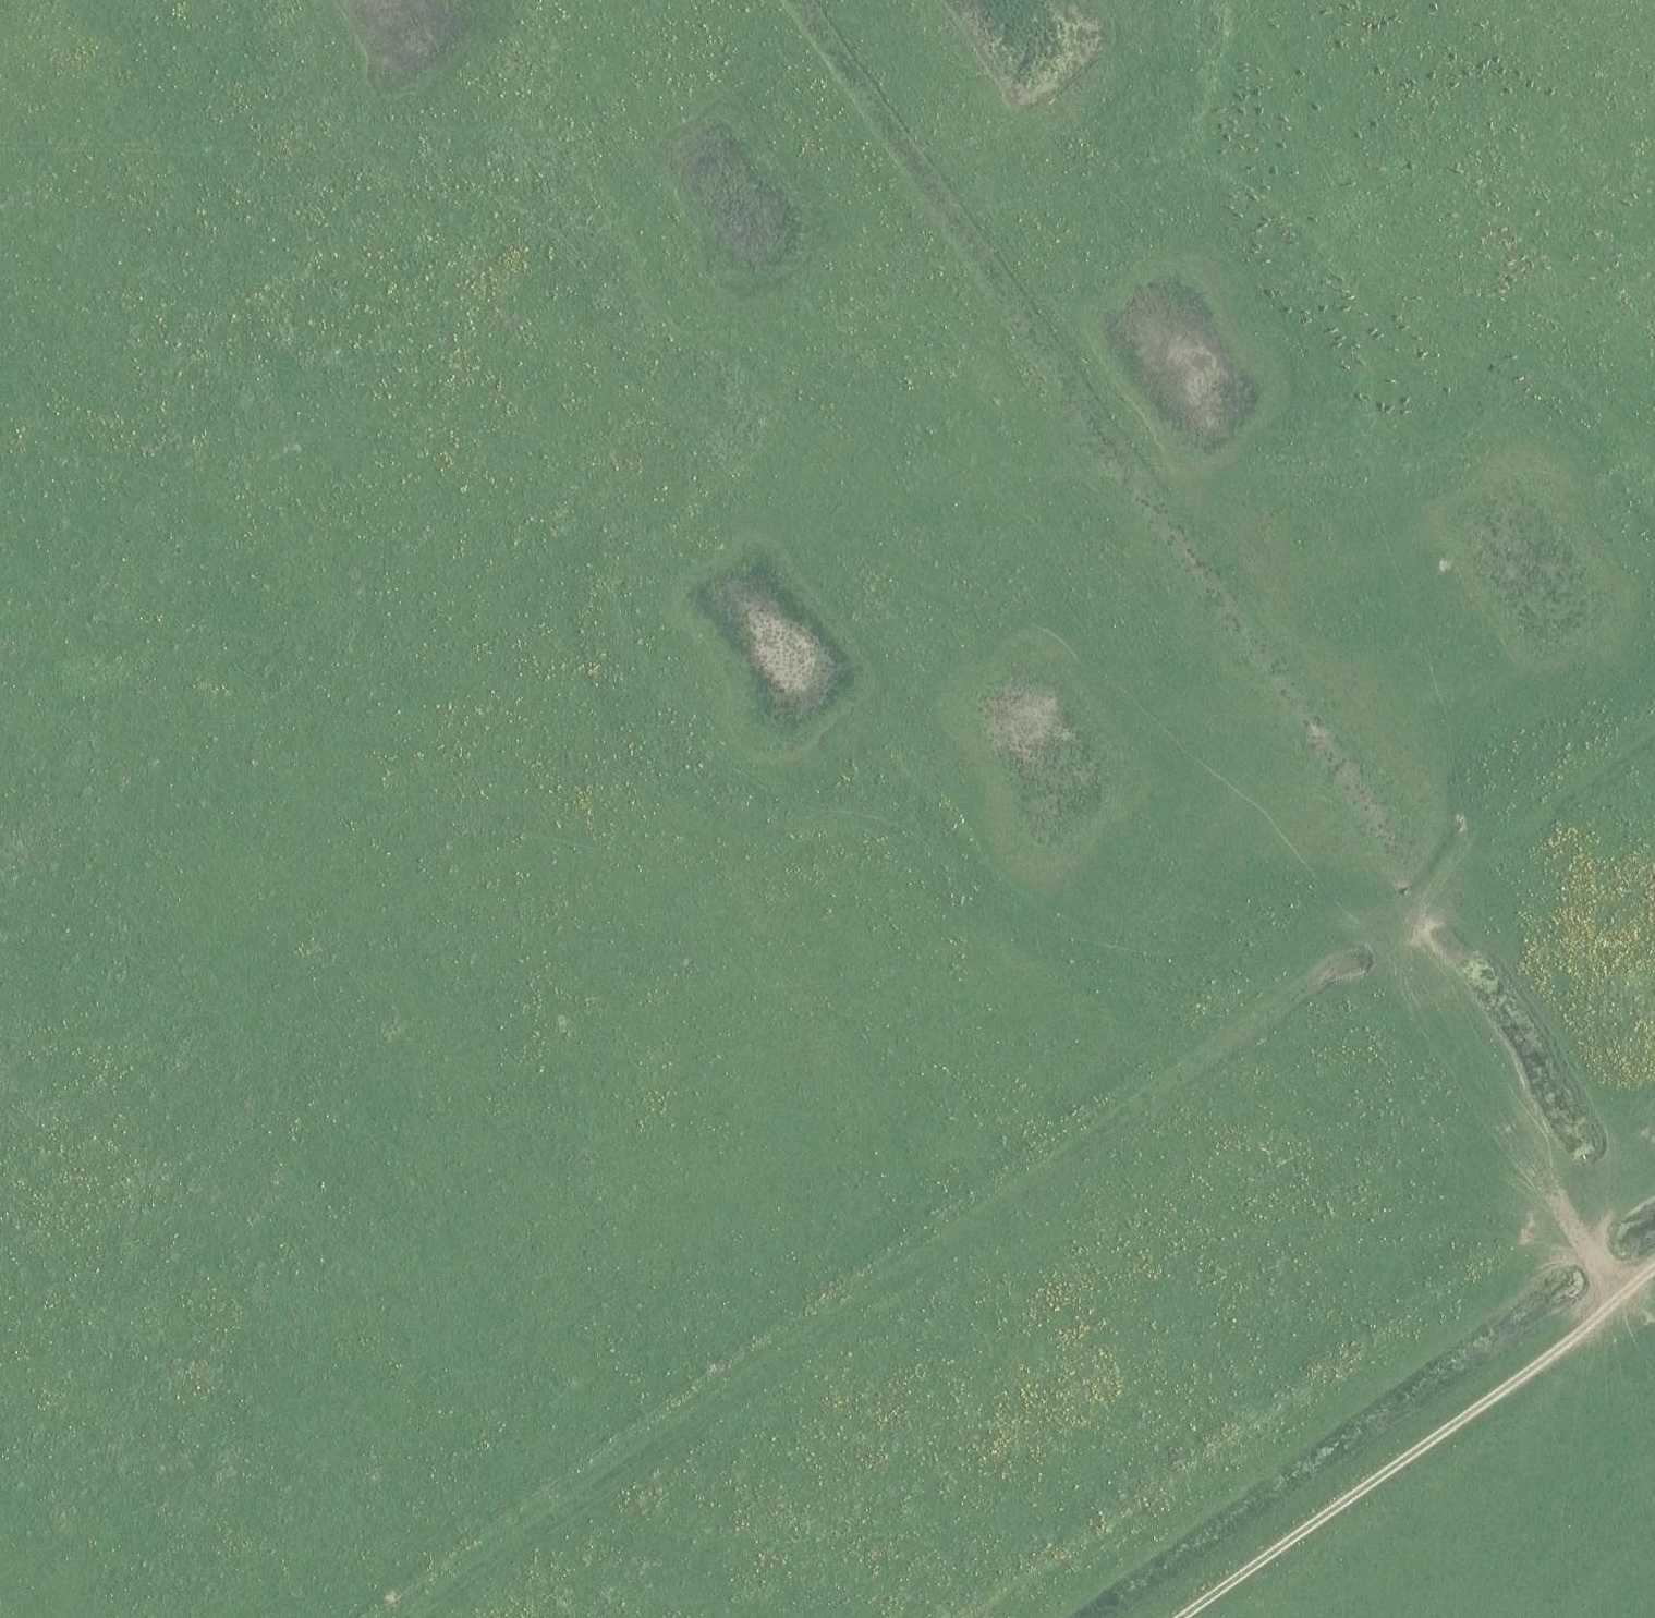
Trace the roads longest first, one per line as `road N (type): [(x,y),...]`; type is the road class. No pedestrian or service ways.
road 1 (track): [(1654,1266),(1183,1617)]

